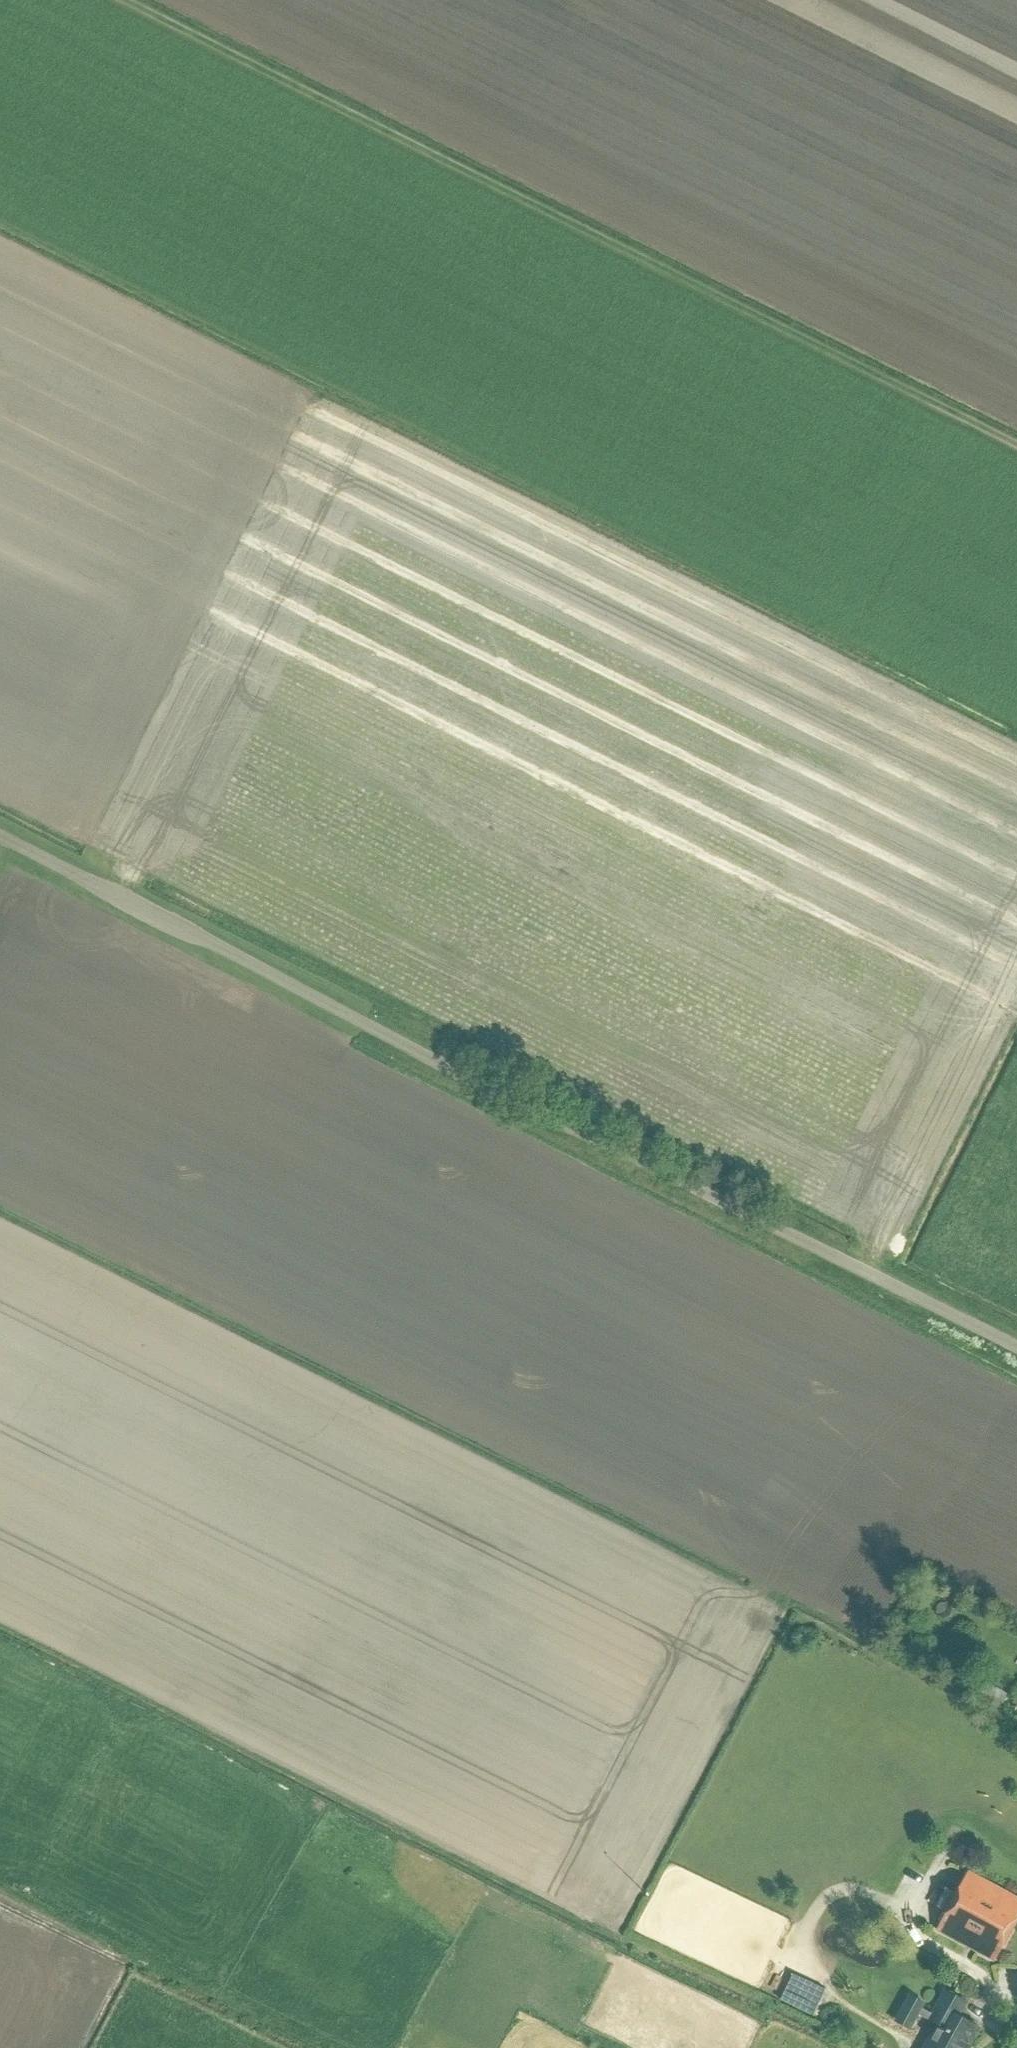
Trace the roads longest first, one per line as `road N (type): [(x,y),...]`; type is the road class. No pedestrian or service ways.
road 1 (unclassified): [(1016,1348),(0,838)]

